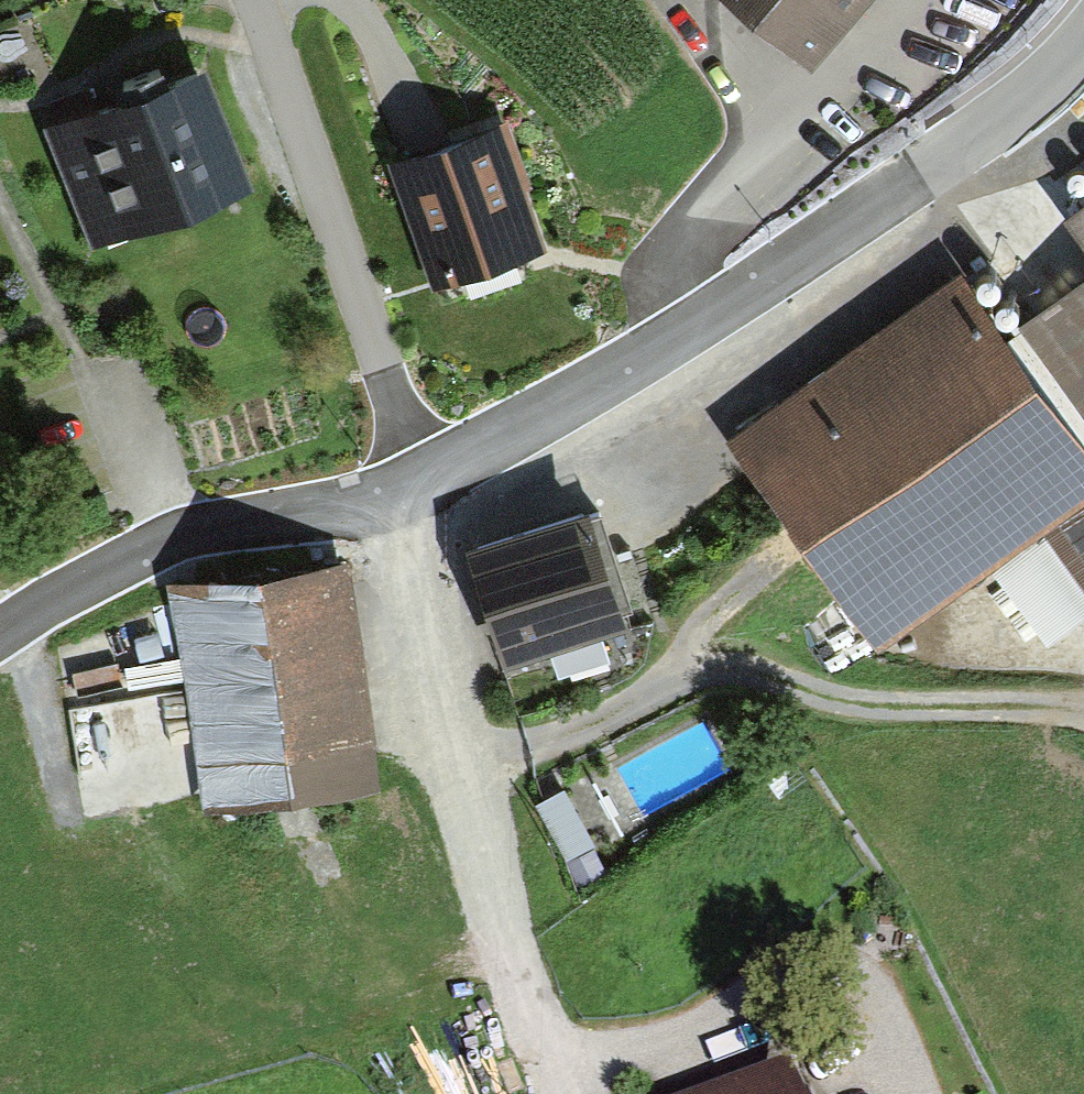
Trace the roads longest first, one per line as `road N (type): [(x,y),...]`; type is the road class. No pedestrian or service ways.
road 1 (unclassified): [(421,460),(689,333),(960,152),(1083,41)]
road 2 (track): [(1083,706),(836,700),(695,668),(452,766)]
road 3 (residential): [(377,472),(452,766),(528,1012),(562,1093)]
road 4 (residential): [(421,460),(235,0)]
road 5 (unclassified): [(0,638),(169,537),(377,472)]

